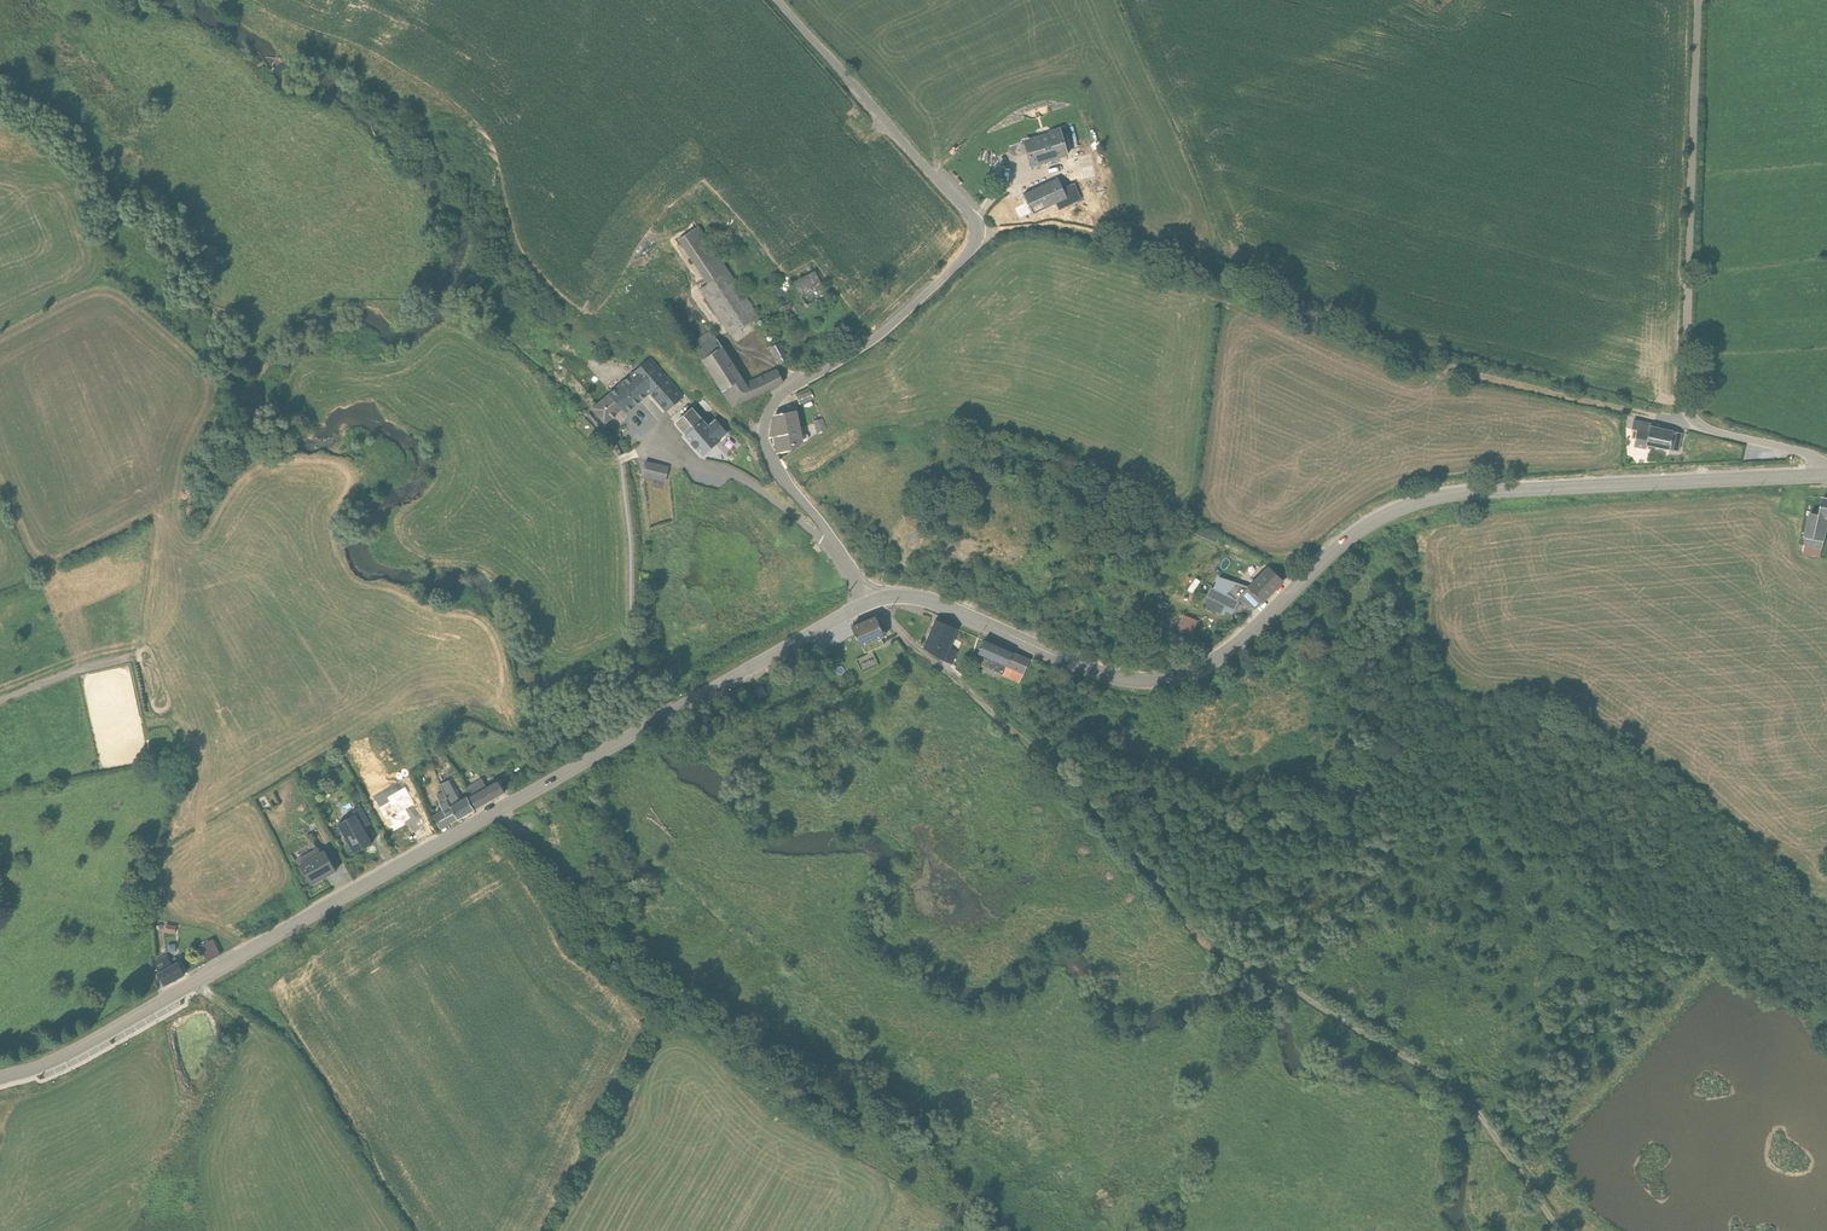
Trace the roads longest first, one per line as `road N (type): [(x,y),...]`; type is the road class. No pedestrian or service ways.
road 1 (tertiary): [(868,602),(926,599),(1091,671),(1160,680),(1221,658),(1349,535),(1416,502),(1502,488),(1826,473)]
road 2 (tertiary): [(0,1075),(88,1042),(868,602)]
road 3 (track): [(1557,1230),(1471,1104),(1200,940),(1110,828),(1044,759),(919,652),(879,598)]
road 4 (unclassified): [(780,0),(978,229),(968,253),(922,300),(784,394),(765,422),(765,447),(780,477),(868,602)]
road 5 (unclassified): [(1699,0),(1684,409),(1701,428),(1826,464)]
road 6 (track): [(1635,413),(1465,371),(1429,385)]

